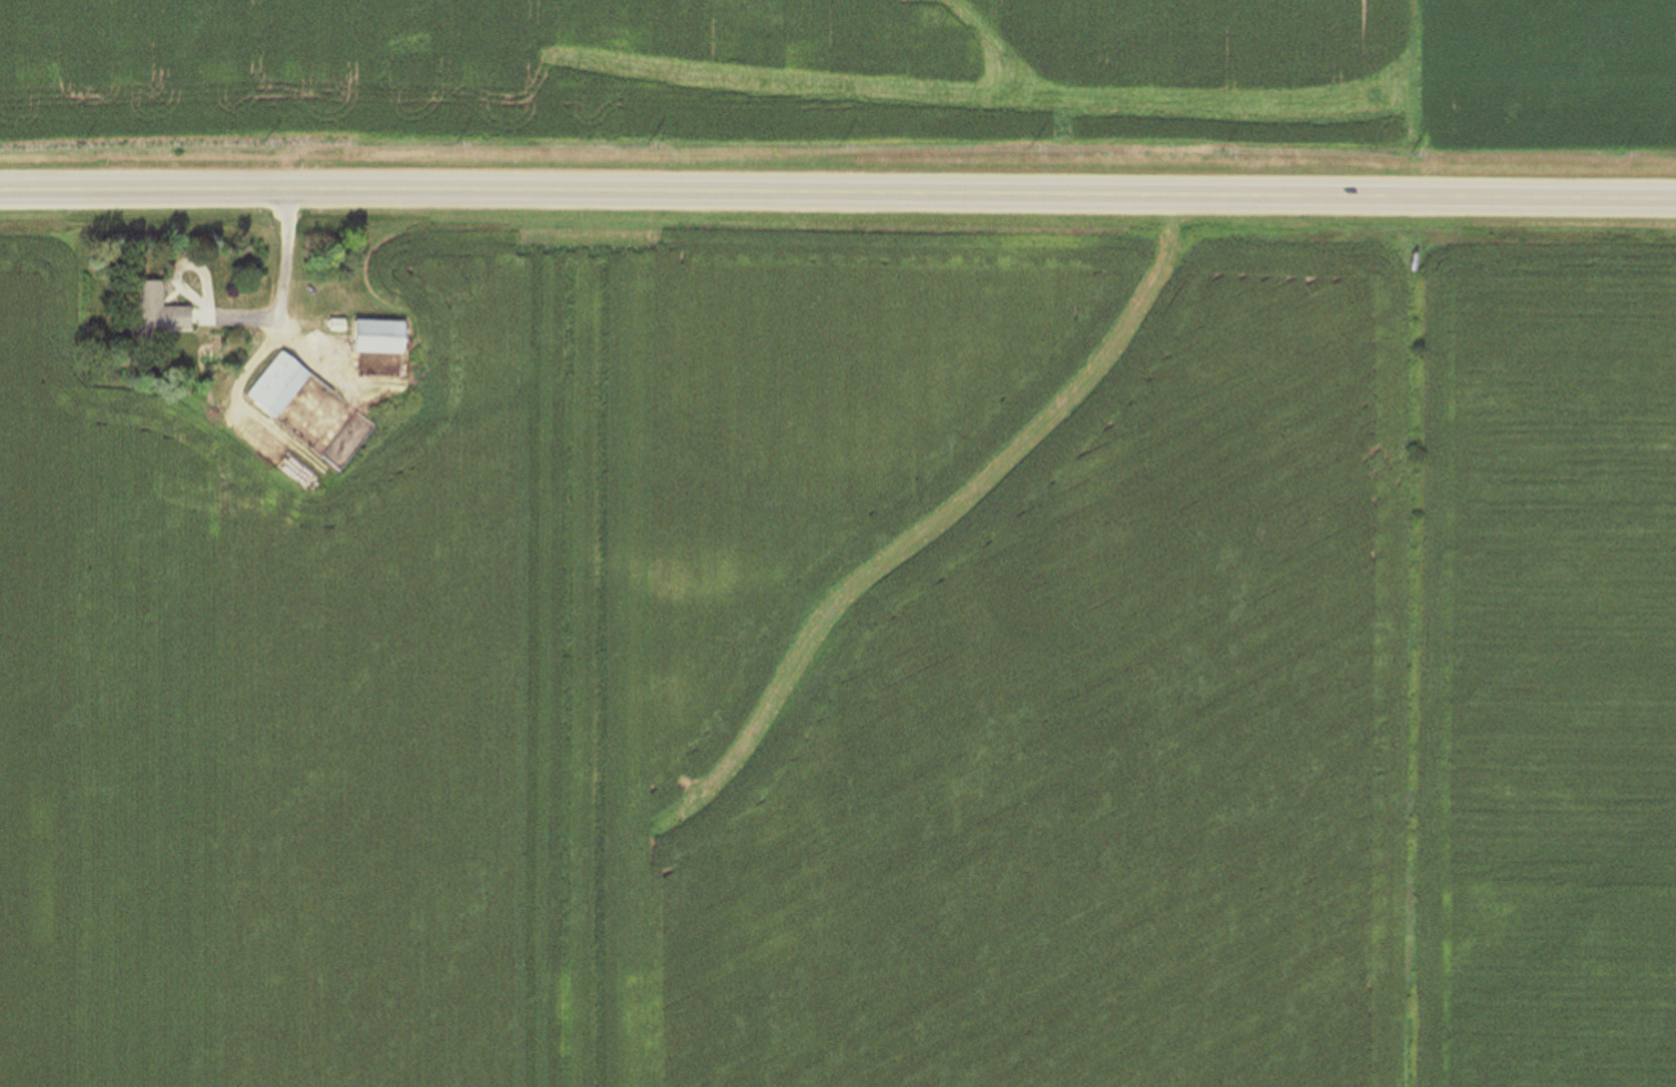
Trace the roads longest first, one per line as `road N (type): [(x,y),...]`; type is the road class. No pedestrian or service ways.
road 1 (primary): [(0,196),(389,189),(1675,199)]

